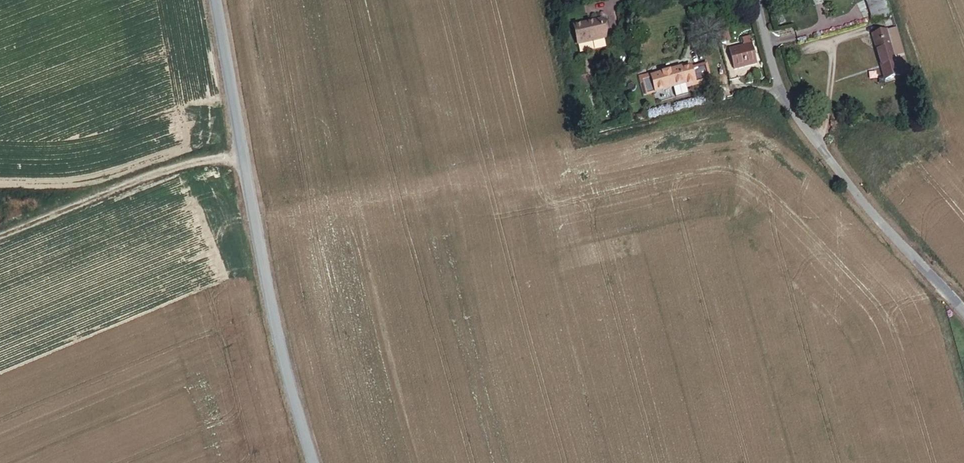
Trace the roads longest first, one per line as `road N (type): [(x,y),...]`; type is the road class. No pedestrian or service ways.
road 1 (unclassified): [(314,462),(280,354),(216,0)]
road 2 (unclassified): [(963,312),(878,219),(777,81),(756,0)]

